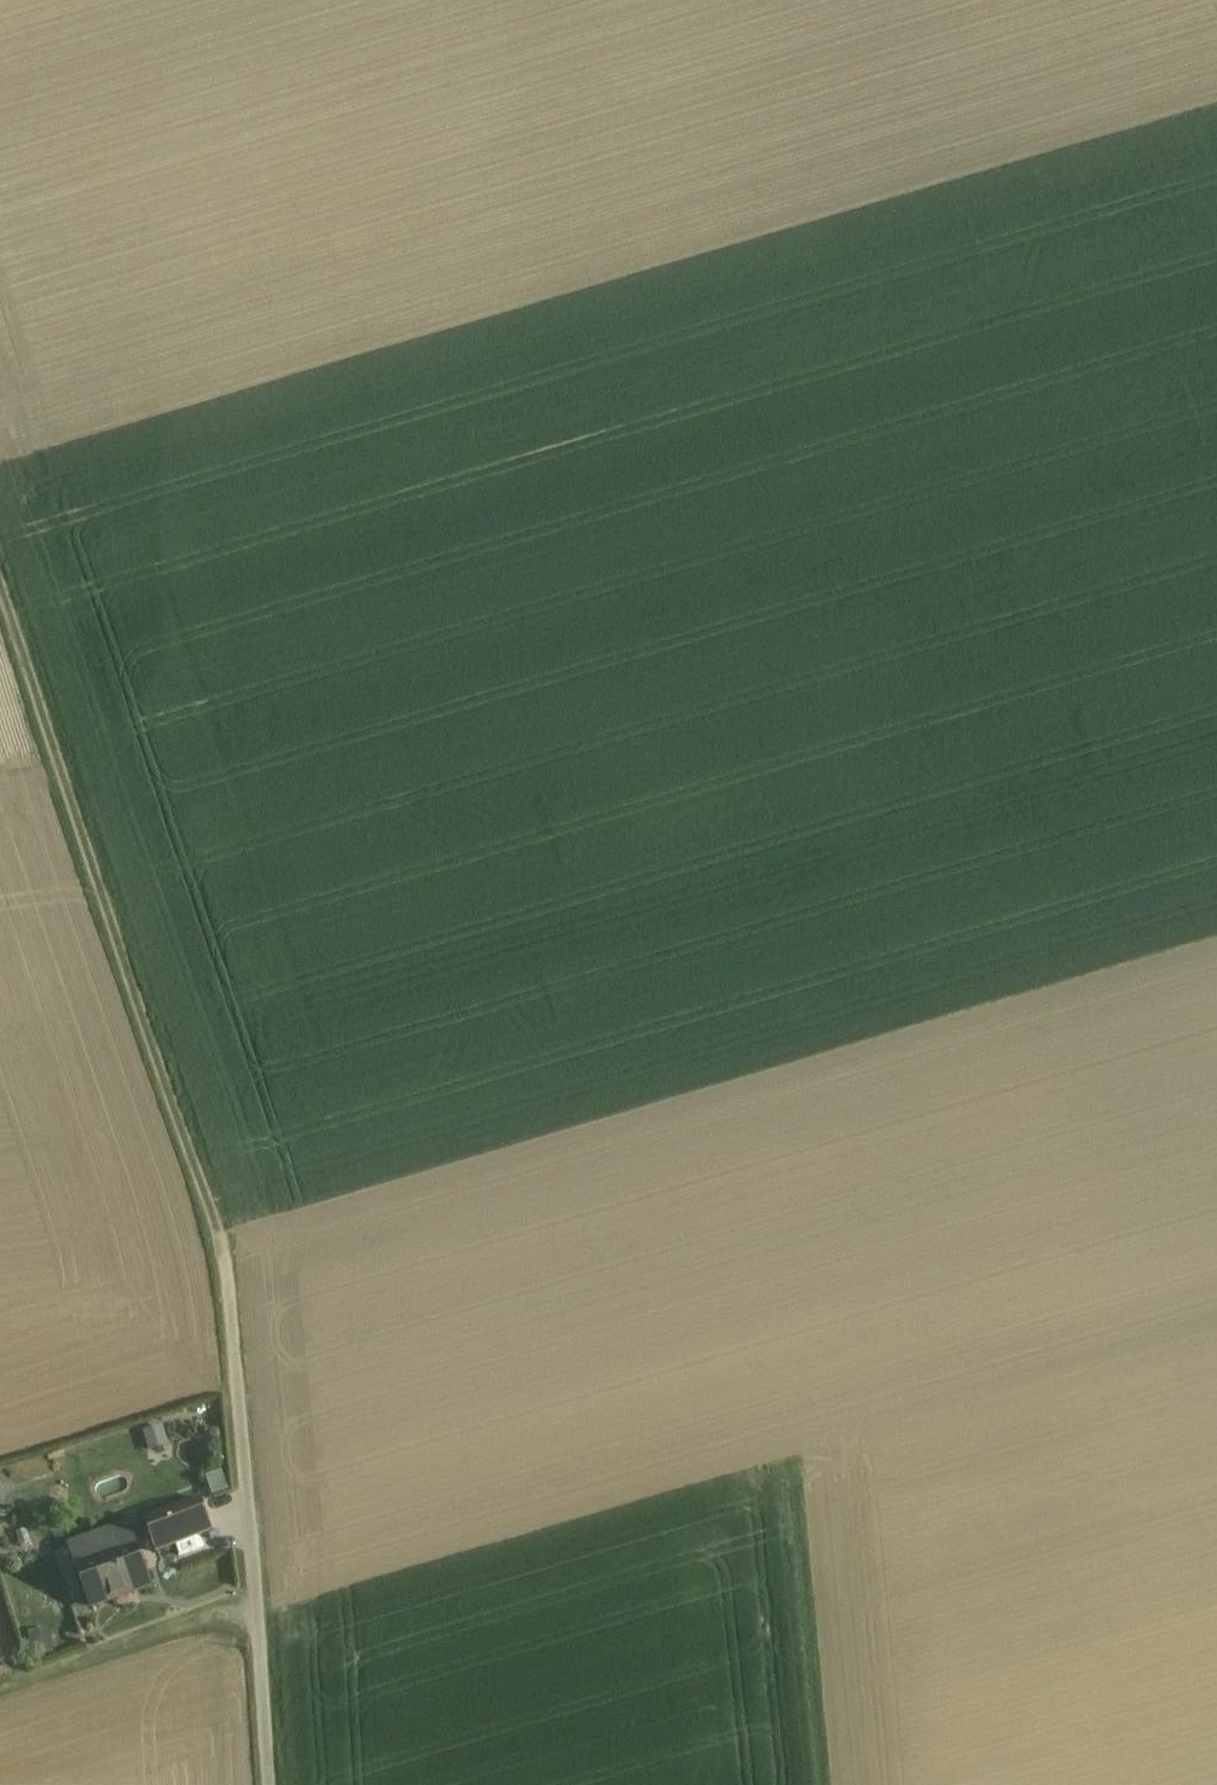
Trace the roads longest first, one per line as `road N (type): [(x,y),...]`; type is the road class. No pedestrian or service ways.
road 1 (track): [(221,1235),(0,588)]
road 2 (track): [(255,1613),(193,1623),(0,1692)]

